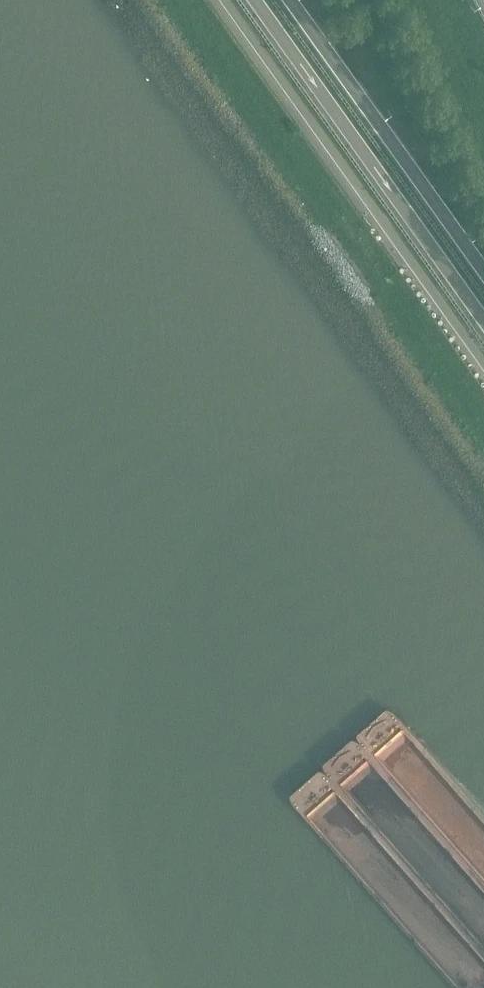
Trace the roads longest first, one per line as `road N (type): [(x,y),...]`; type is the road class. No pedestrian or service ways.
road 1 (unclassified): [(483,369),(219,0)]
road 2 (motorway): [(257,0),(483,322)]
road 3 (motorway): [(483,268),(292,0)]

